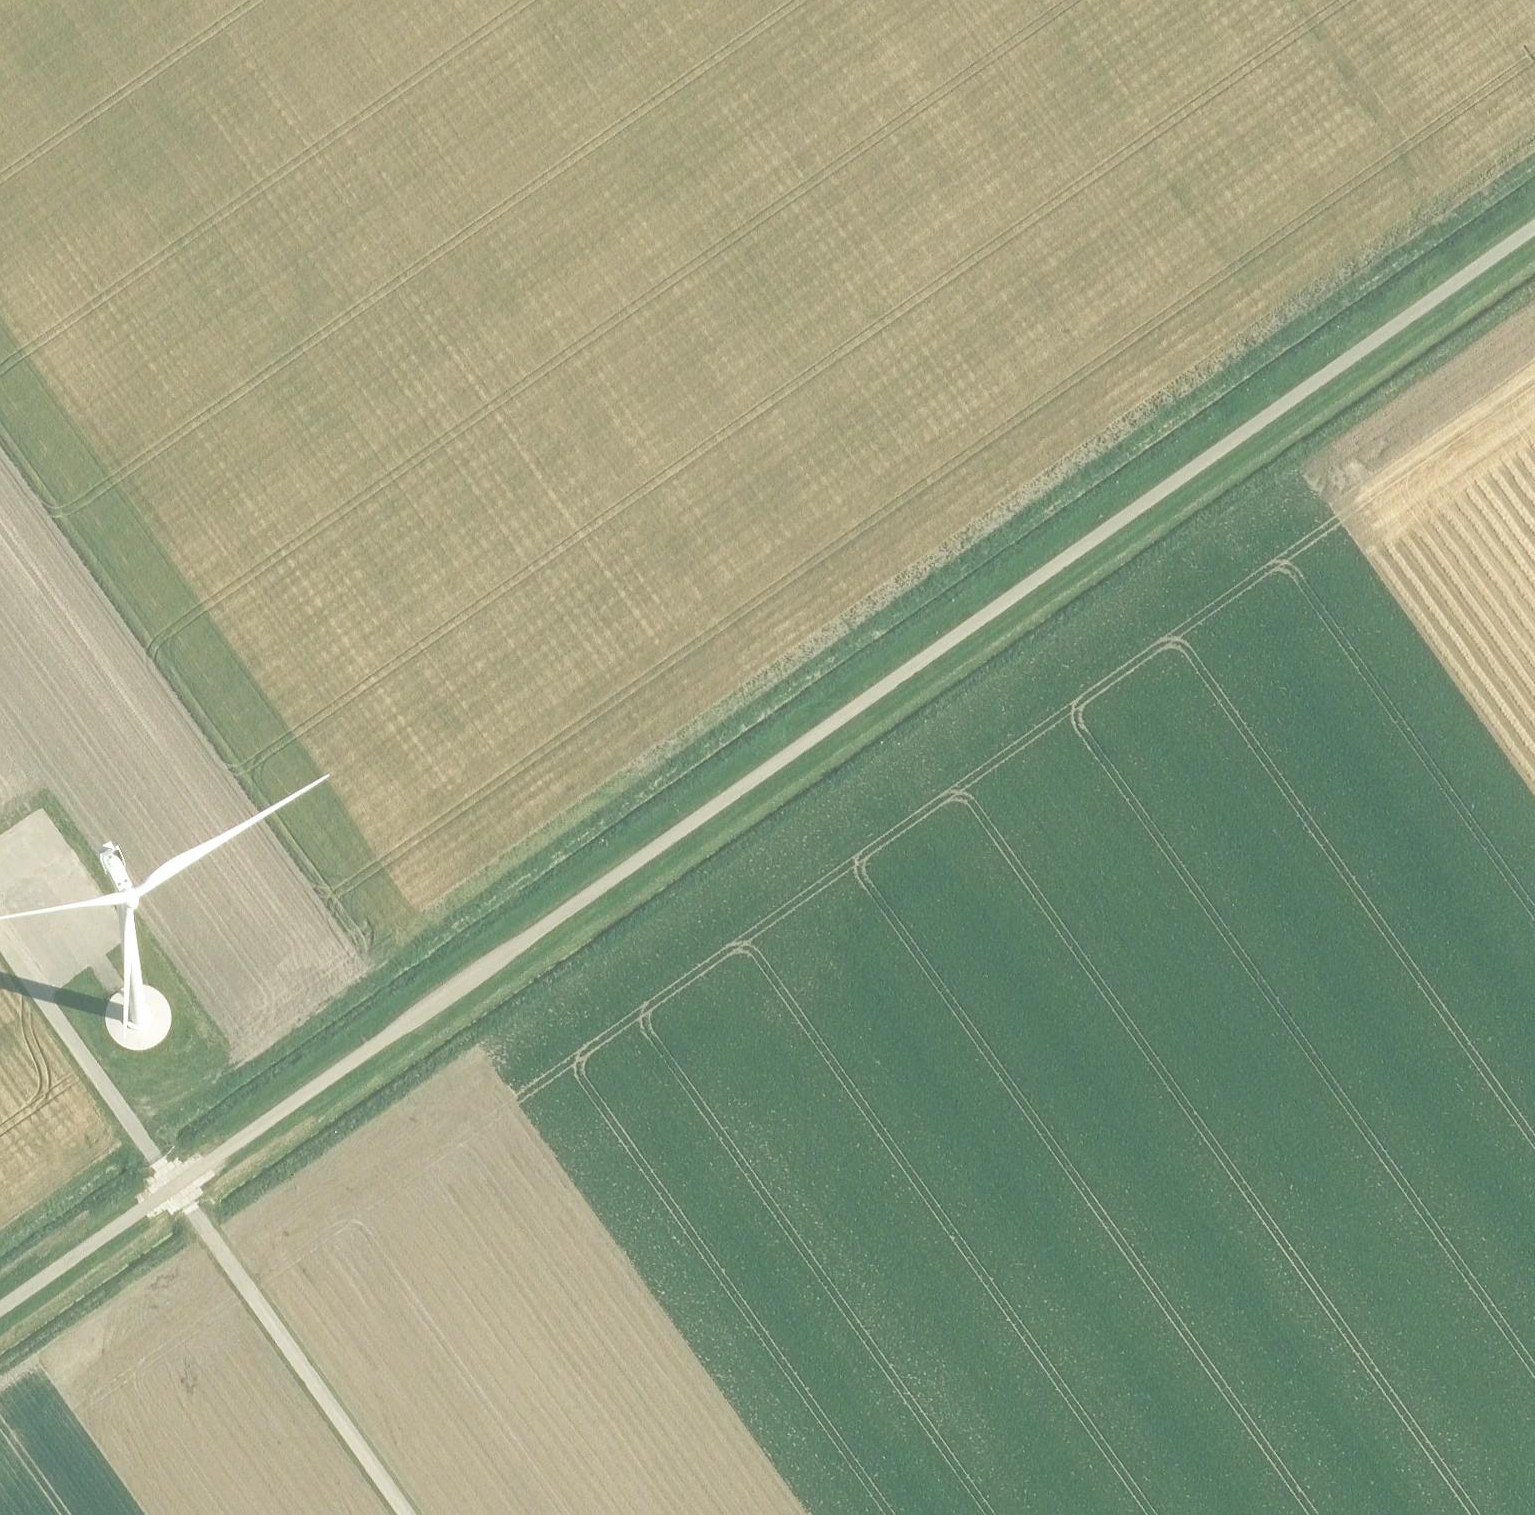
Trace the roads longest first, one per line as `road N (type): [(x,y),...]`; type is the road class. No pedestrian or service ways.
road 1 (residential): [(0,1309),(1534,229)]

